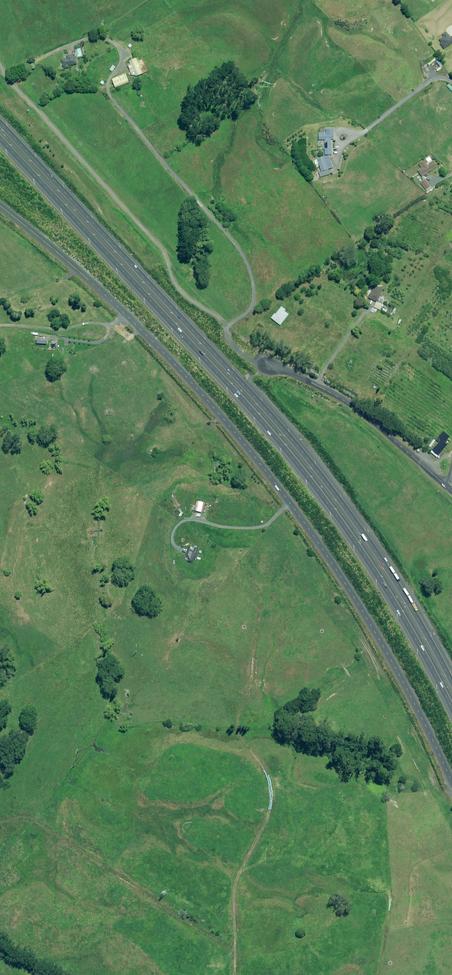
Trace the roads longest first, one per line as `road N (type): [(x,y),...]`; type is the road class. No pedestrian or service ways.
road 1 (unclassified): [(0,207),(142,330),(251,454),(359,609),(451,784)]
road 2 (motorway): [(451,706),(385,583),(308,474),(0,136)]
road 3 (motorway): [(0,123),(298,449),(384,570),(451,693)]
road 4 (track): [(227,335),(246,318),(253,282),(237,245),(111,103),(107,88),(123,60),(121,47),(92,37),(36,64)]
road 5 (track): [(268,364),(231,346),(223,325),(179,291),(163,251),(0,66)]
road 6 (unclassified): [(445,485),(371,421),(268,364)]

